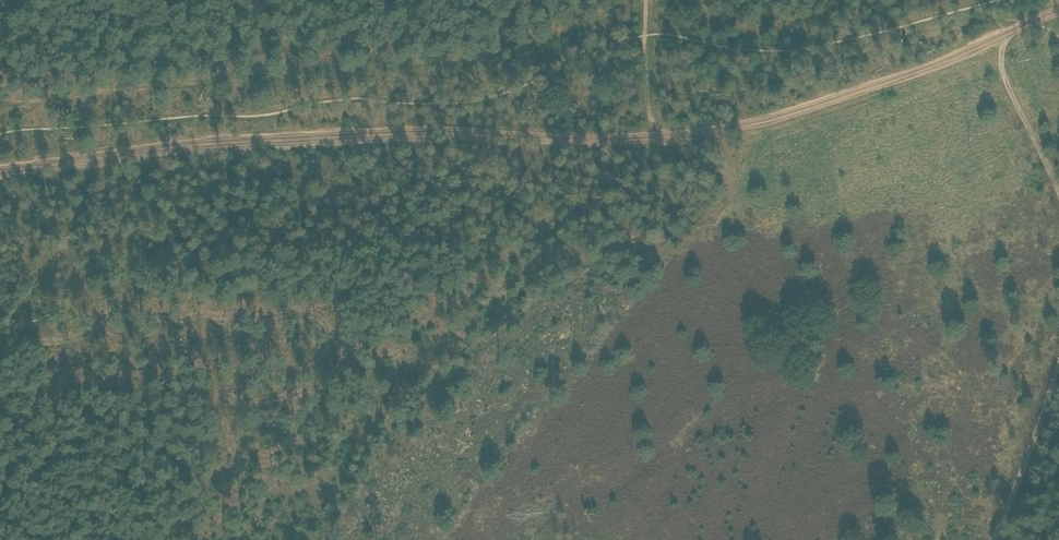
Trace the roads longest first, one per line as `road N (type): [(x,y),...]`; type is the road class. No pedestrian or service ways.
road 1 (track): [(651,137),(375,131),(0,170)]
road 2 (track): [(993,42),(752,123),(651,137)]
road 3 (track): [(995,539),(1058,352)]
road 4 (track): [(1058,194),(993,42)]
road 5 (track): [(651,137),(646,0)]

